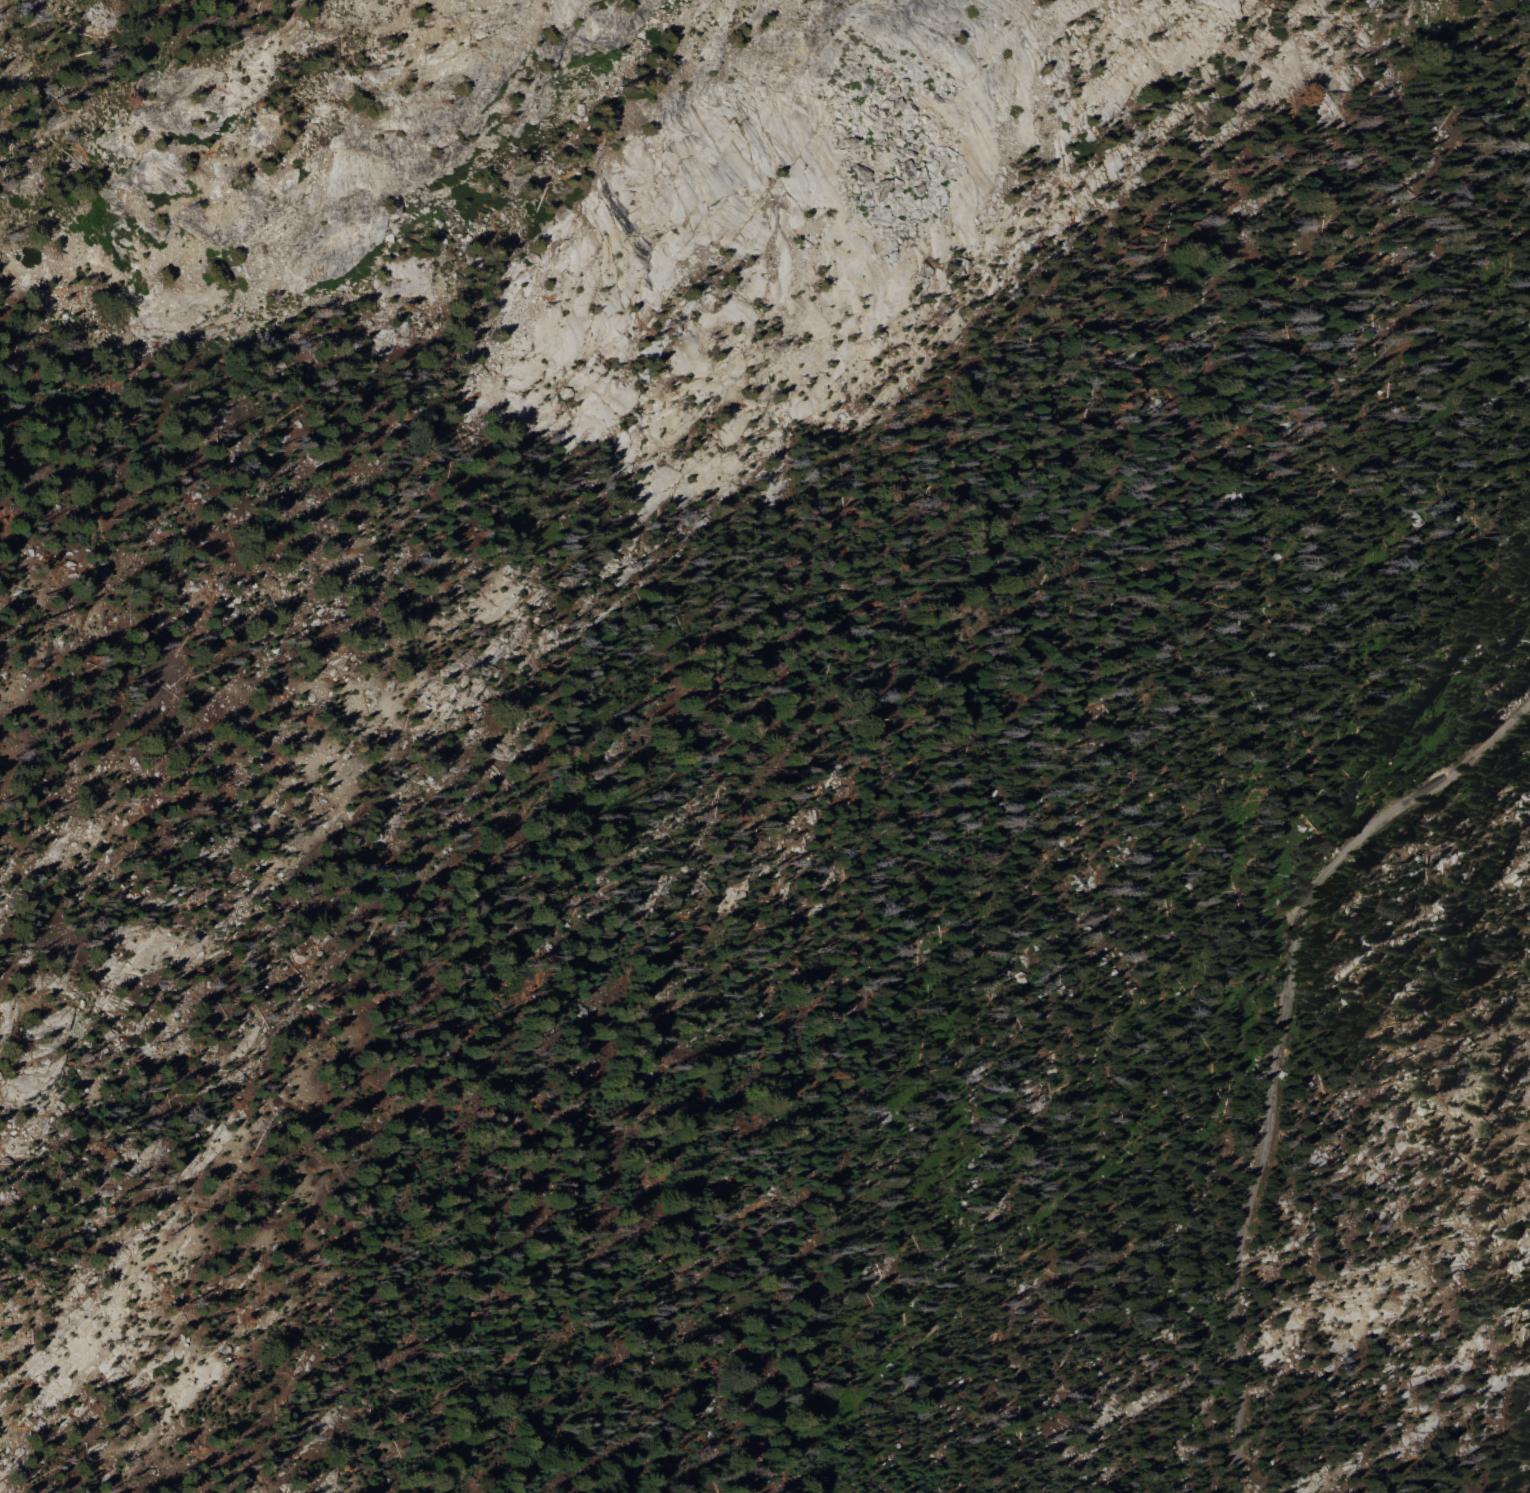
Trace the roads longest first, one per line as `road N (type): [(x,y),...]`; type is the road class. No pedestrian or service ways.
road 1 (residential): [(1245,1492),(1231,1292),(1298,923),(1309,897),(1361,838),(1459,773),(1529,702)]

